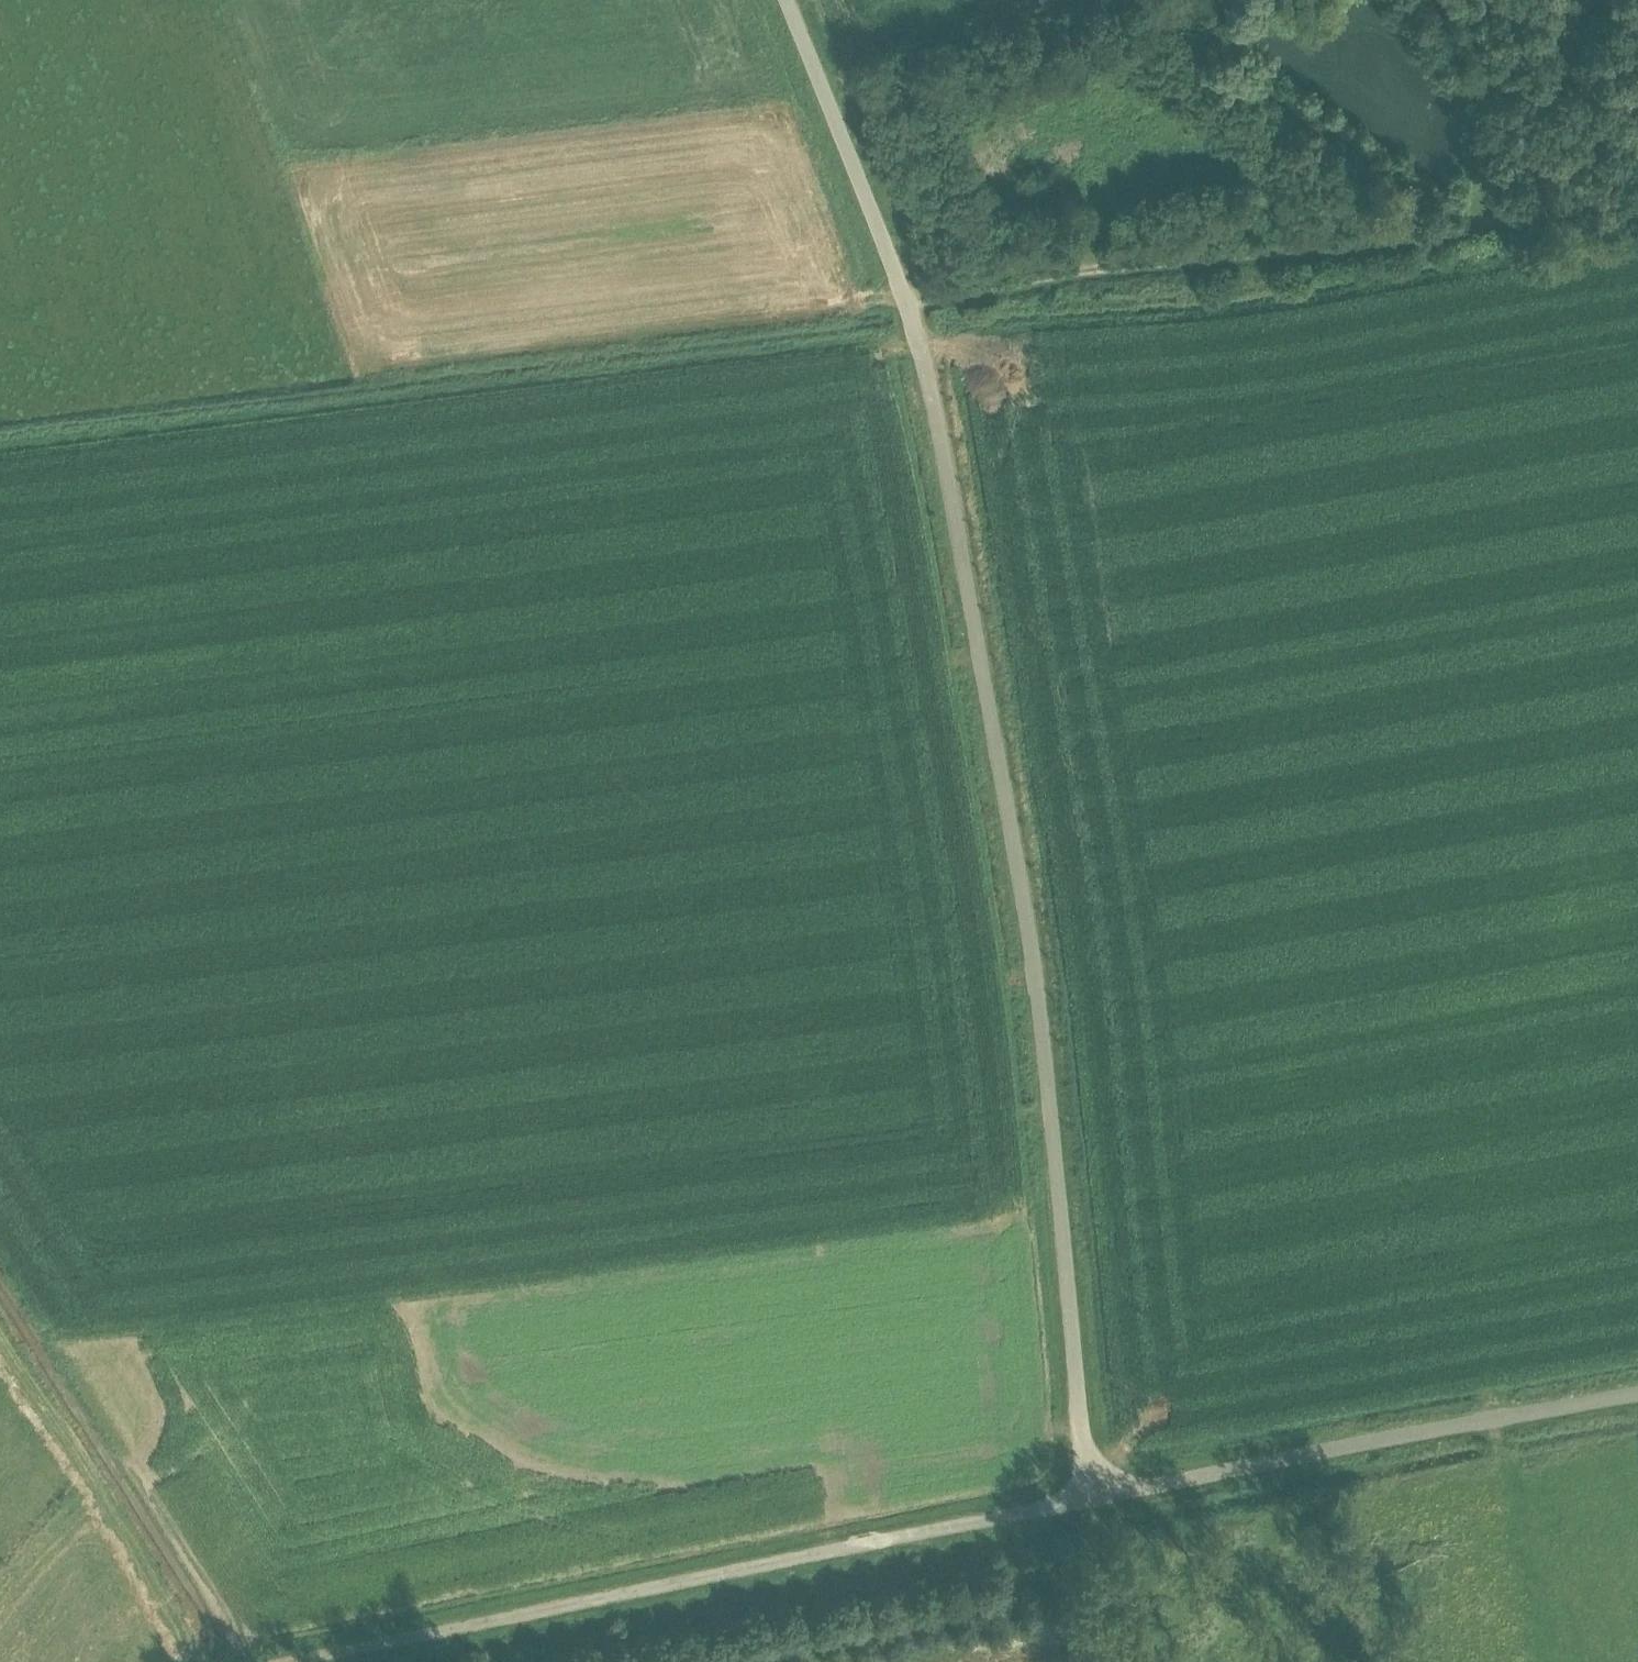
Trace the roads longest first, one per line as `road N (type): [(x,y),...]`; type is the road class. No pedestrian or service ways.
road 1 (unclassified): [(1096,1485),(1081,1432),(1037,975),(928,401),(877,225),(782,0)]
road 2 (track): [(1096,1485),(1053,1506),(308,1661)]
road 3 (unclassified): [(1096,1485),(1156,1488),(1637,1402)]

